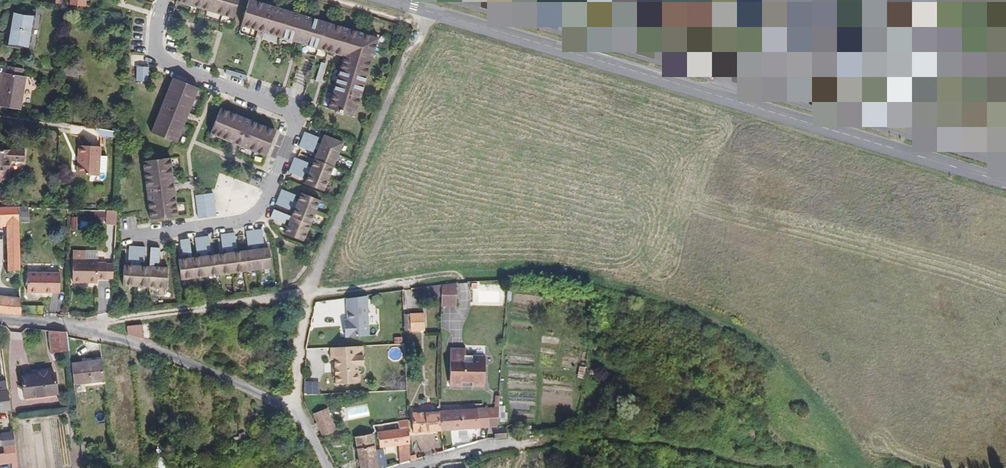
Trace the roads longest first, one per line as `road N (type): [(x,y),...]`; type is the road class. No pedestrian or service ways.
road 1 (track): [(864,467),(782,369),(723,325),(543,278),(447,279),(84,325)]
road 2 (tertiary): [(1005,190),(387,0)]
road 3 (track): [(432,13),(305,297),(297,412),(328,467)]
road 4 (residential): [(126,238),(244,221),(266,204),(299,117),(166,60),(154,47),(165,0)]
road 5 (residential): [(297,412),(157,349),(84,325),(0,318)]
road 6 (residential): [(409,467),(485,446),(578,437)]

